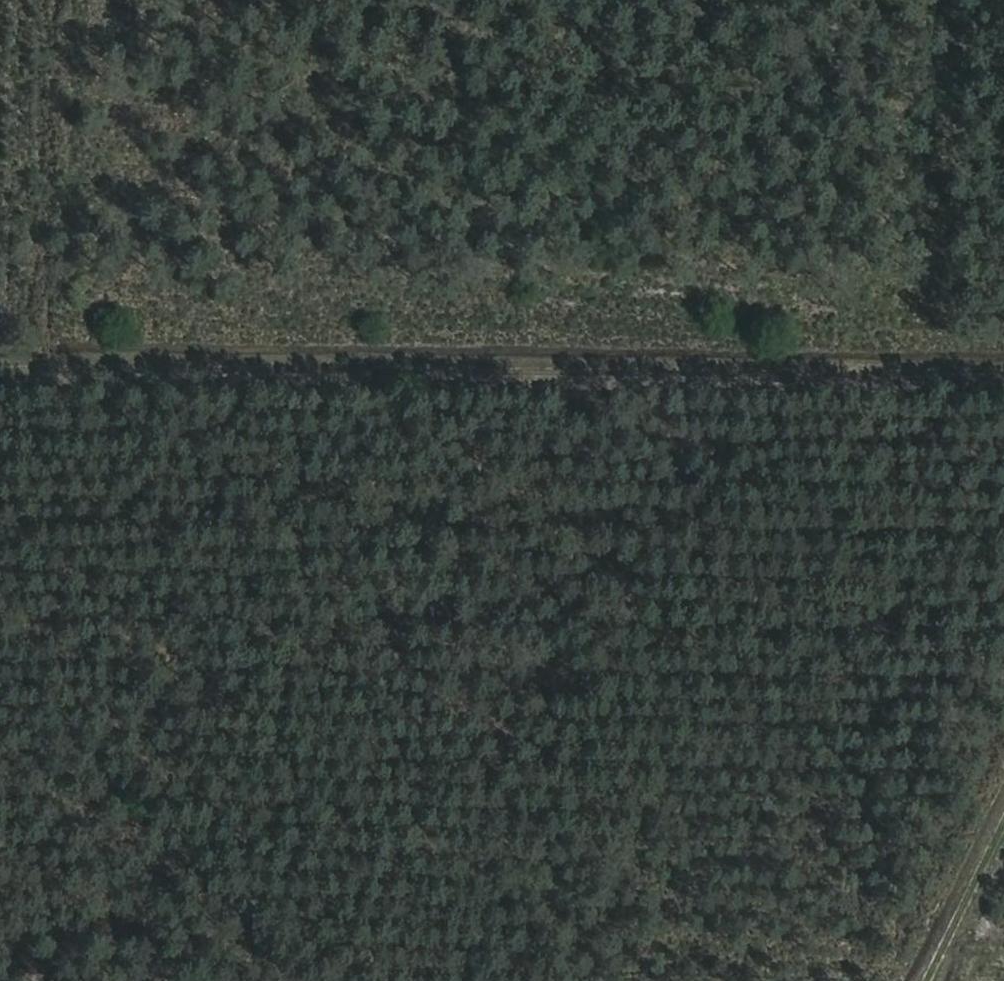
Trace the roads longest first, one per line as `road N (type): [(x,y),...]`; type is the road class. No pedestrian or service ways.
road 1 (track): [(0,372),(1003,374)]
road 2 (track): [(928,980),(1003,825)]

